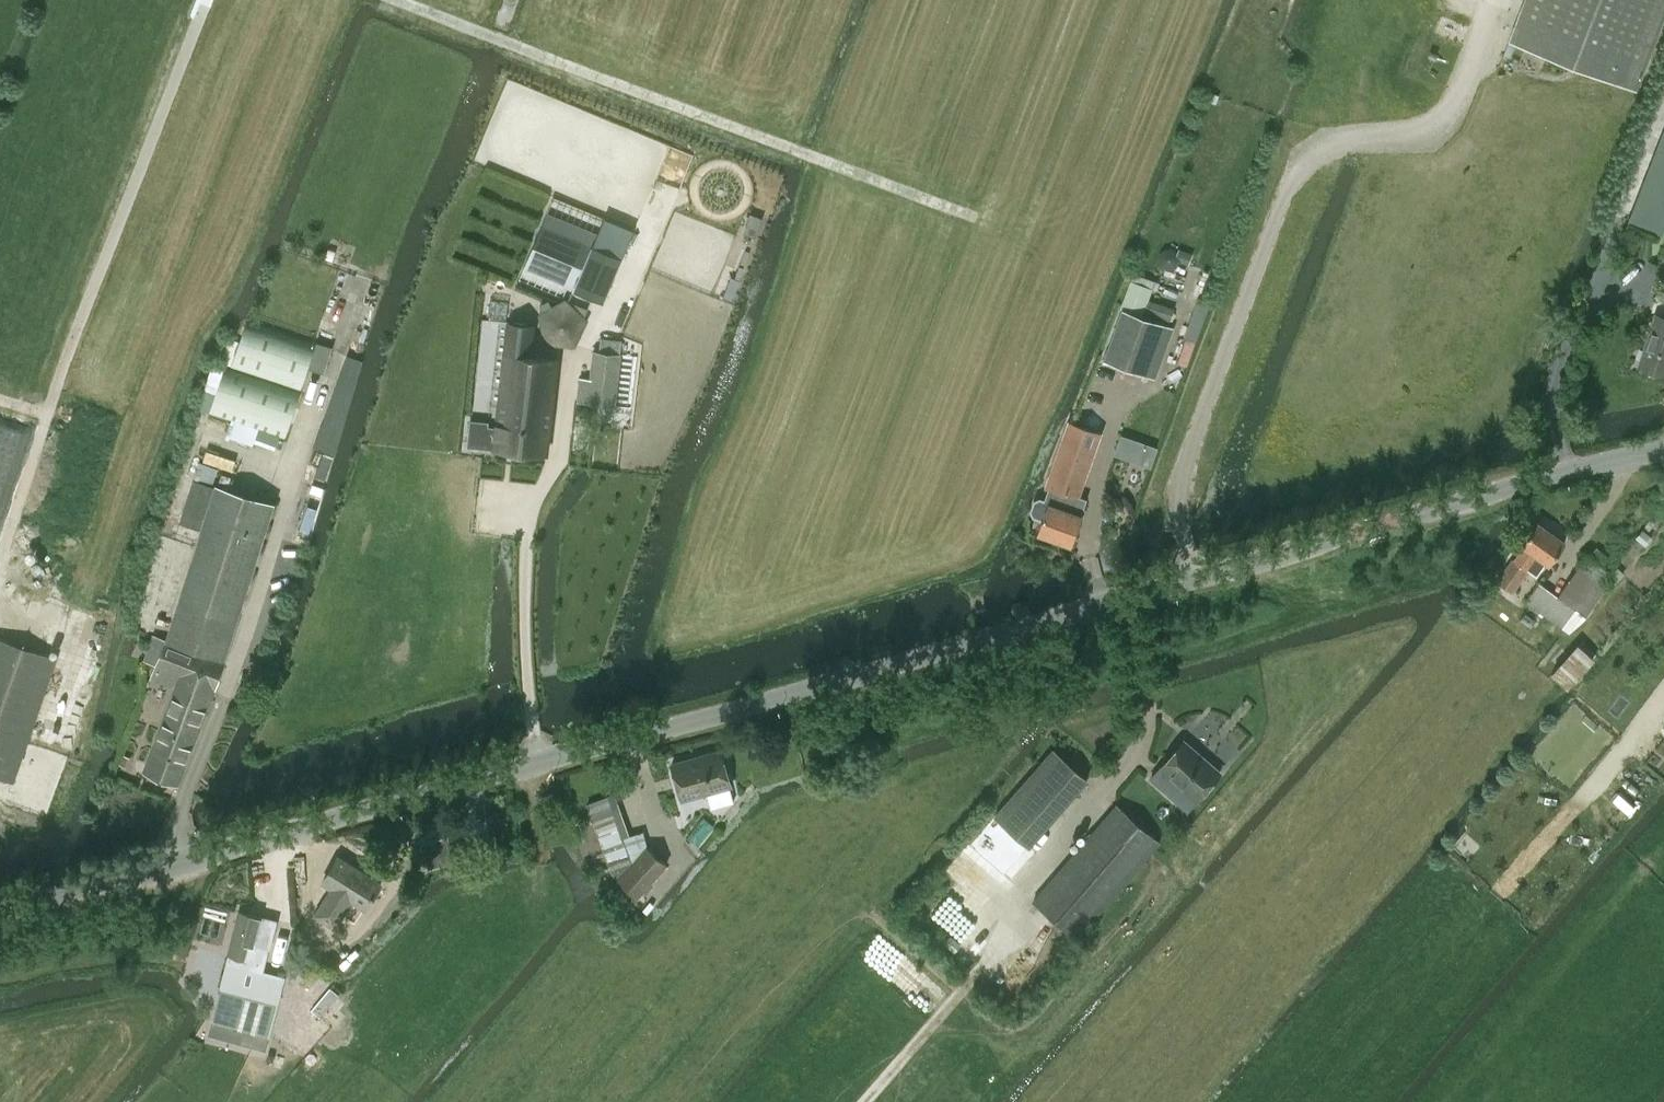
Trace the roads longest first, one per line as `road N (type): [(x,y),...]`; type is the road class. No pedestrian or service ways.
road 1 (unclassified): [(1663,450),(1202,569),(0,906)]
road 2 (track): [(864,1101),(1012,933),(1038,861),(1146,736),(1156,692),(1129,590)]
road 3 (track): [(0,563),(213,0)]
road 4 (track): [(979,211),(425,0)]

